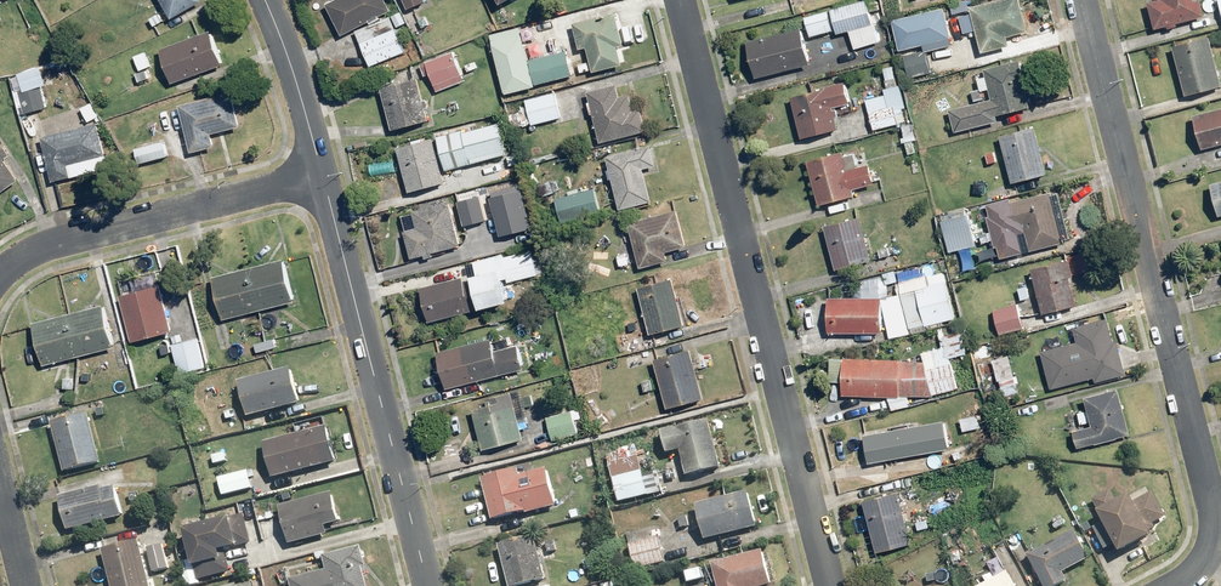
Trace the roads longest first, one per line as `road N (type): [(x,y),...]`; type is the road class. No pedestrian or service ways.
road 1 (residential): [(1180,585),(1208,556),(1212,500),(1082,0)]
road 2 (residential): [(680,0),(832,585)]
road 3 (residential): [(428,585),(323,177)]
road 4 (residential): [(323,177),(56,242),(0,278)]
road 5 (residential): [(323,177),(265,0)]

